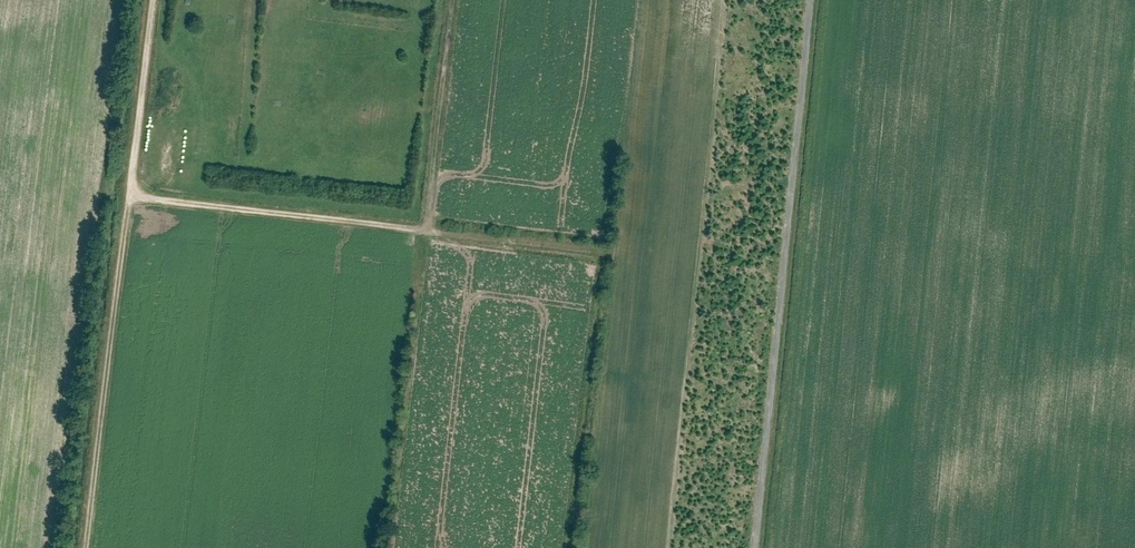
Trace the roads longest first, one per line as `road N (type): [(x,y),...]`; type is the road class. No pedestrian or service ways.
road 1 (track): [(154,0),(89,547)]
road 2 (track): [(809,0),(754,547)]

